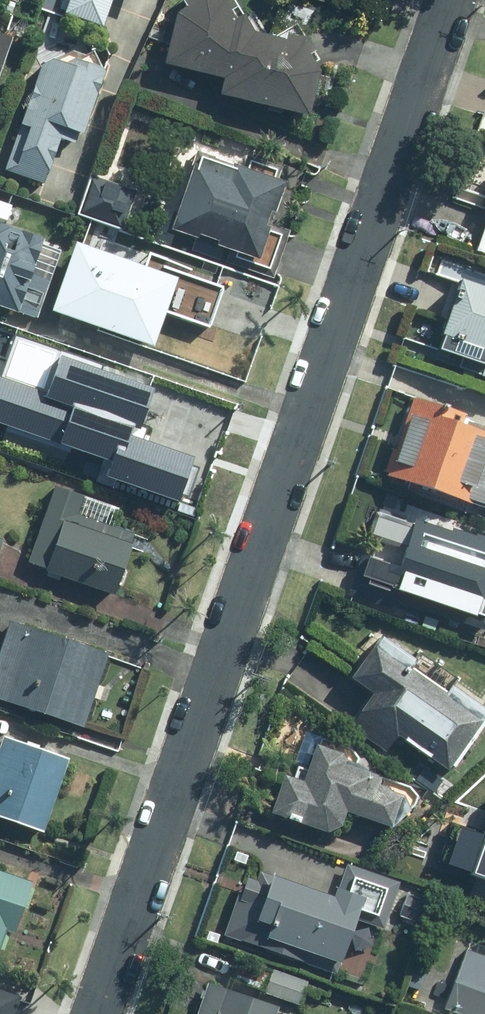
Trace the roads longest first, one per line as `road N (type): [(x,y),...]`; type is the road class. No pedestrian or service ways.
road 1 (residential): [(450,0),(94,1013)]

